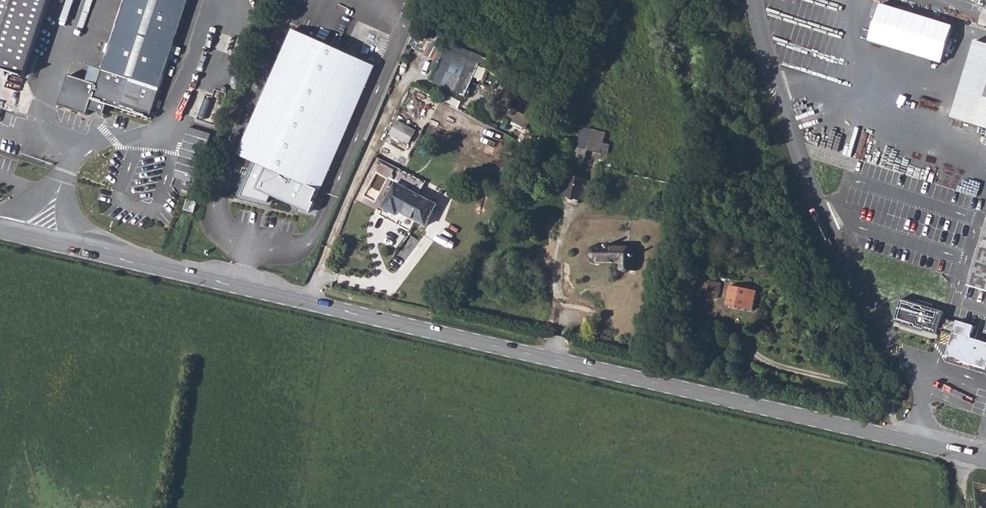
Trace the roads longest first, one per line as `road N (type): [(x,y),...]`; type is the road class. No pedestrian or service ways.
road 1 (secondary): [(985,464),(0,231)]
road 2 (track): [(699,0),(737,85),(769,204),(817,290),(872,362),(896,414),(891,440)]

